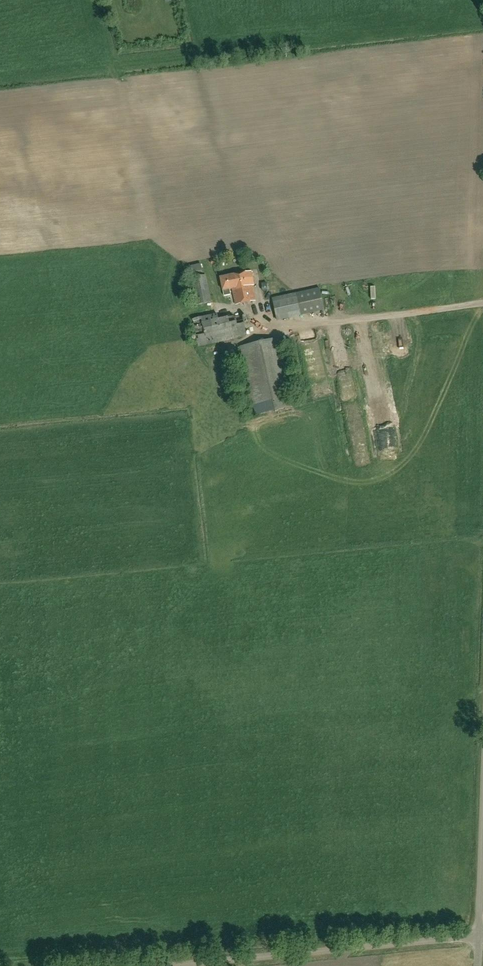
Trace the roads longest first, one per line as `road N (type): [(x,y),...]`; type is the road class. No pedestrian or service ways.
road 1 (unclassified): [(164,965),(479,937)]
road 2 (unclassified): [(479,937),(482,810)]

